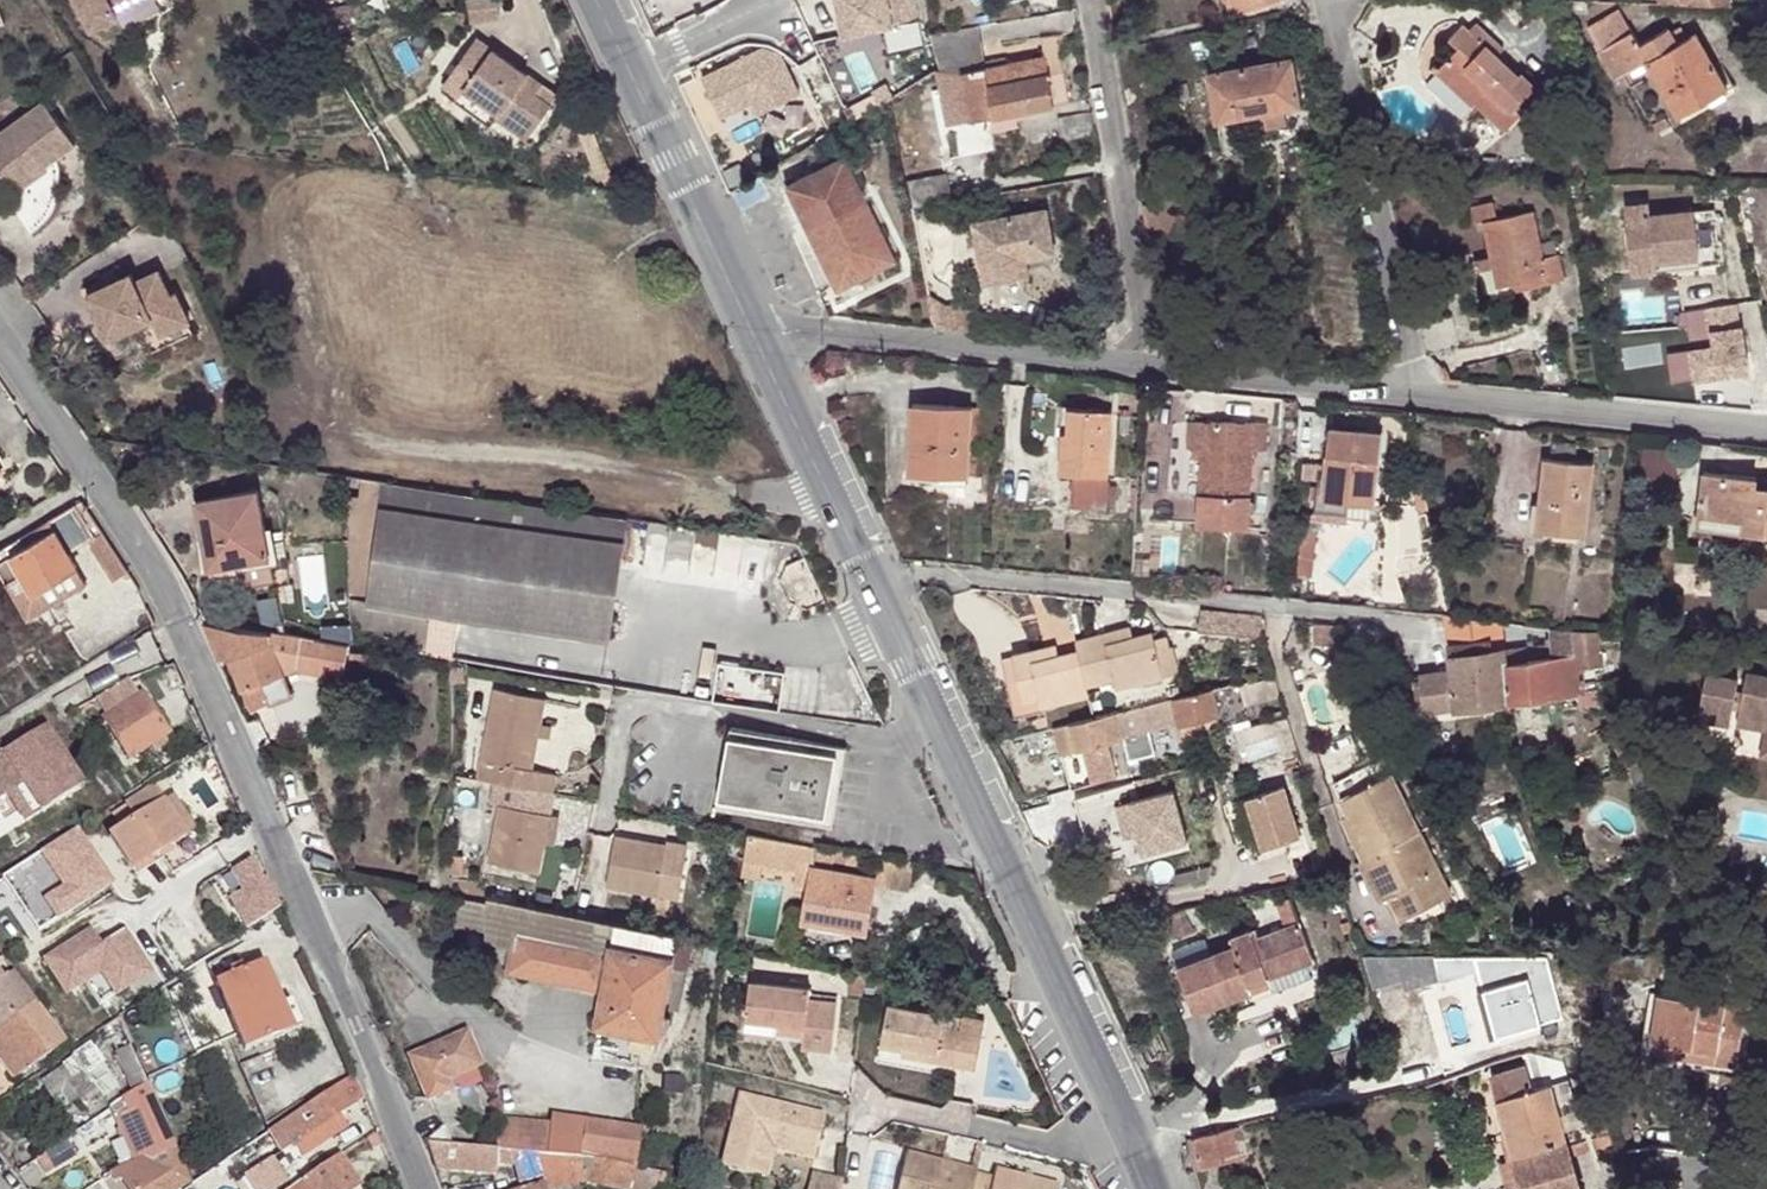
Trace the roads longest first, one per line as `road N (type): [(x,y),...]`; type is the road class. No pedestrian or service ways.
road 1 (tertiary): [(0,342),(196,648),(424,1188)]
road 2 (secondary): [(1146,1188),(761,345)]
road 3 (residential): [(1417,391),(1336,0)]
road 4 (residential): [(761,345),(806,328),(1155,364)]
road 5 (secondary): [(761,345),(598,0)]
road 6 (residential): [(1099,0),(1155,364)]
road 7 (residential): [(1417,391),(1766,428)]
road 8 (residential): [(1155,364),(1417,391)]

